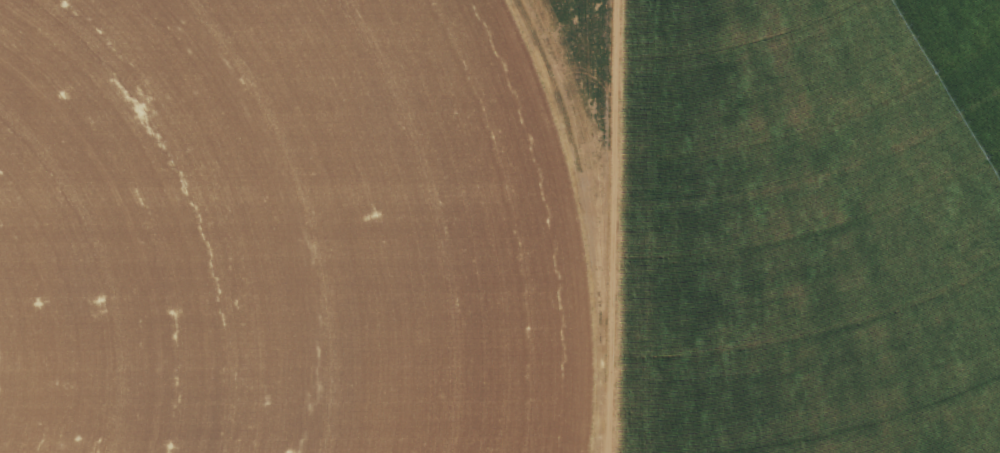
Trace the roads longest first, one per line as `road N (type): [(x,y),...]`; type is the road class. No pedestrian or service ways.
road 1 (residential): [(606,0),(599,452)]

